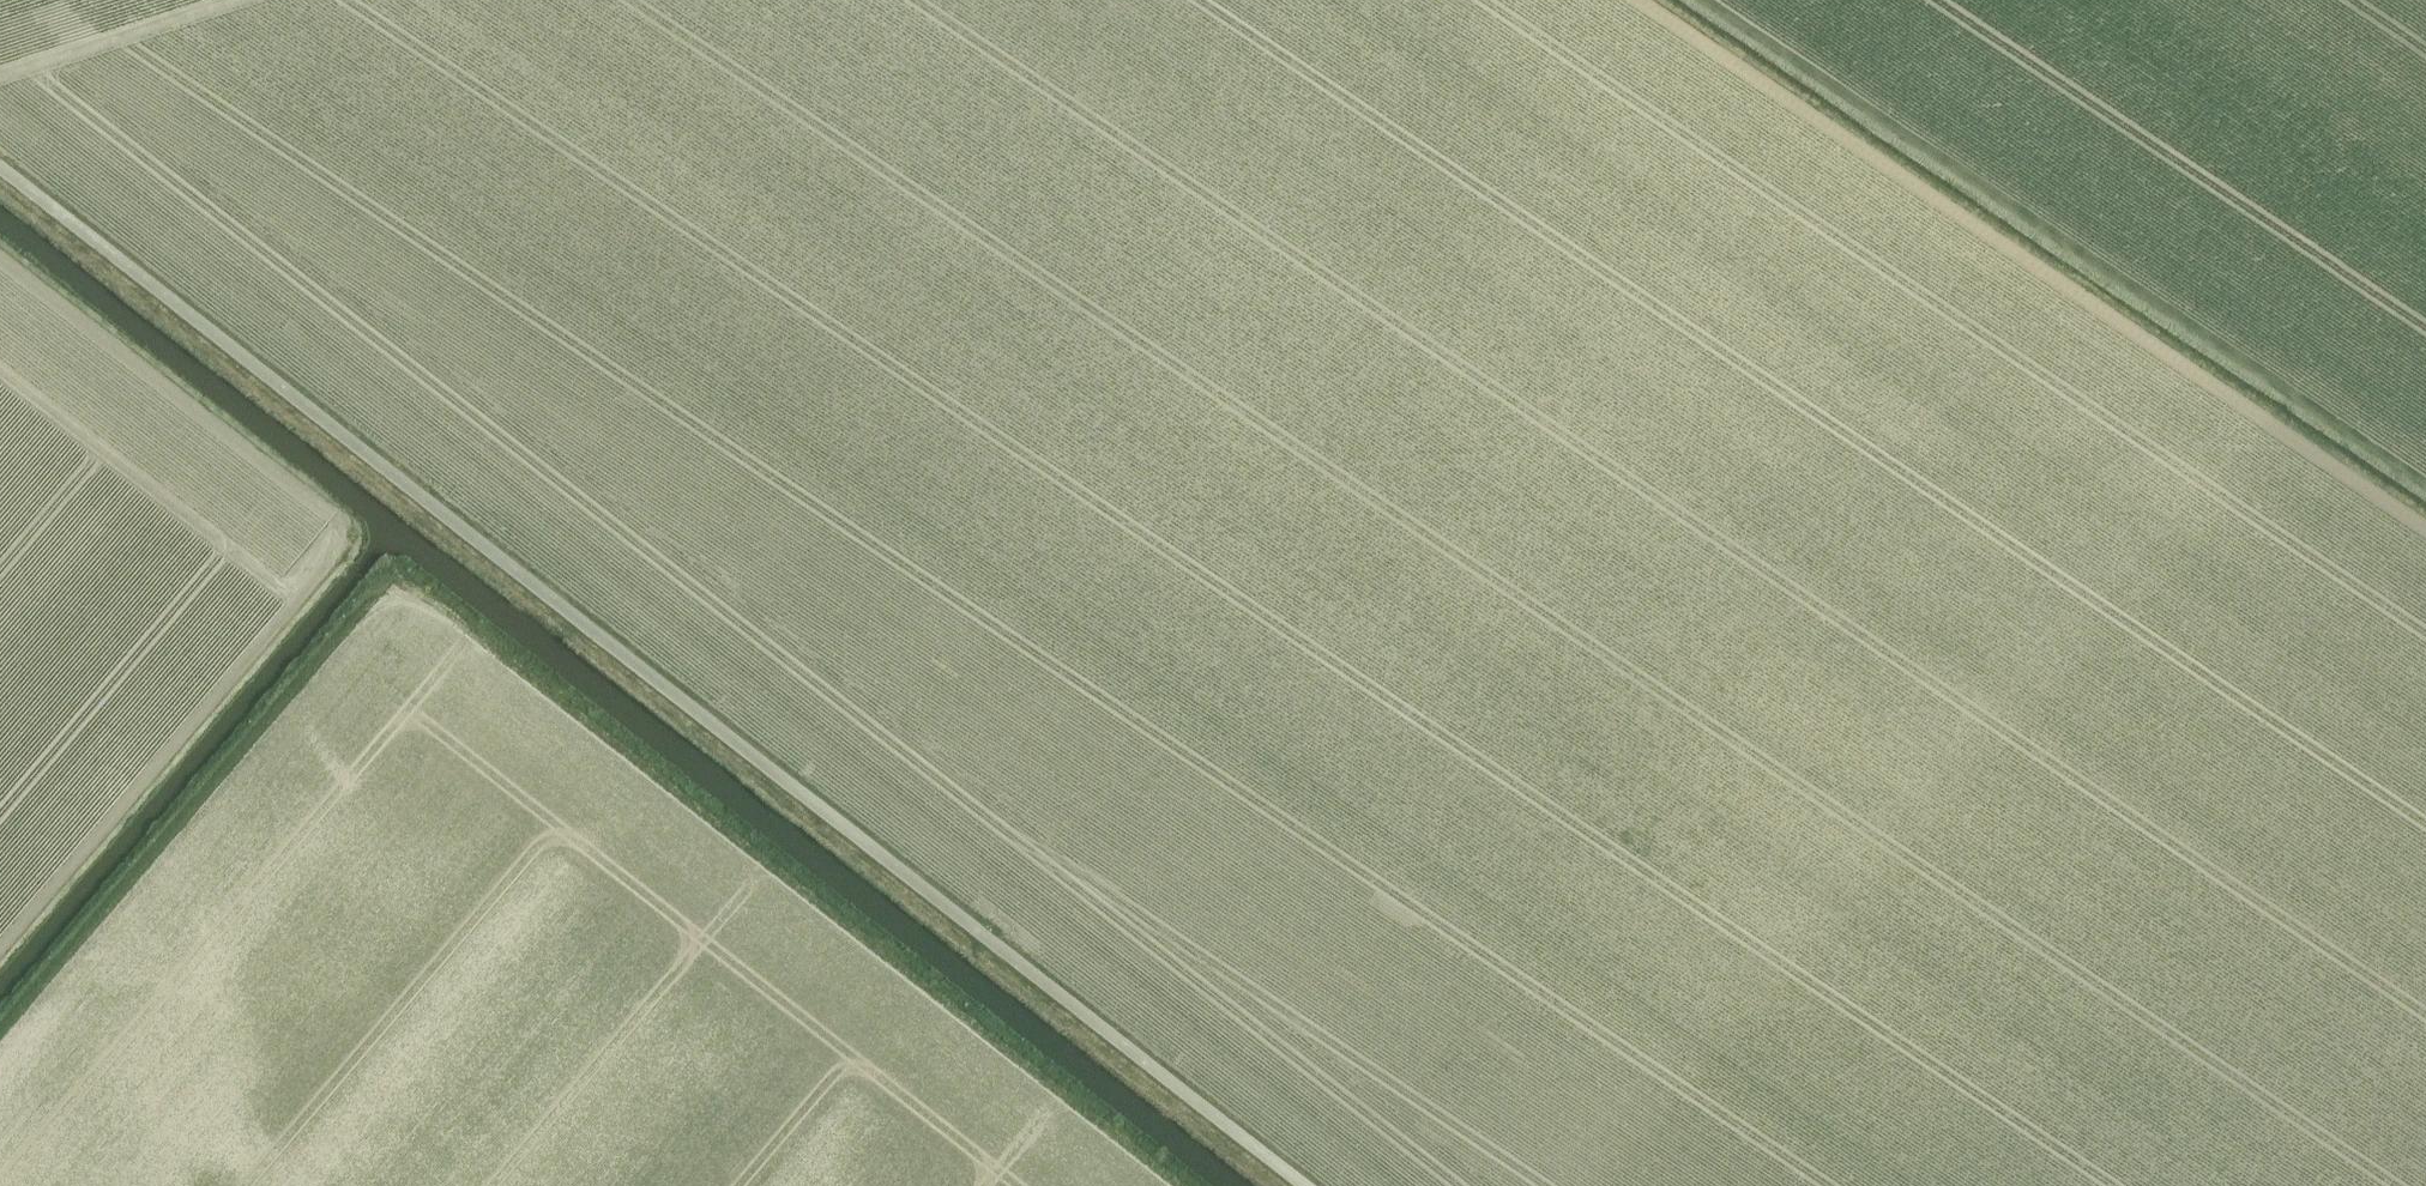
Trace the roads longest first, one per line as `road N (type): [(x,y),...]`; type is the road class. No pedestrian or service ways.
road 1 (unclassified): [(1304,1185),(0,170)]

